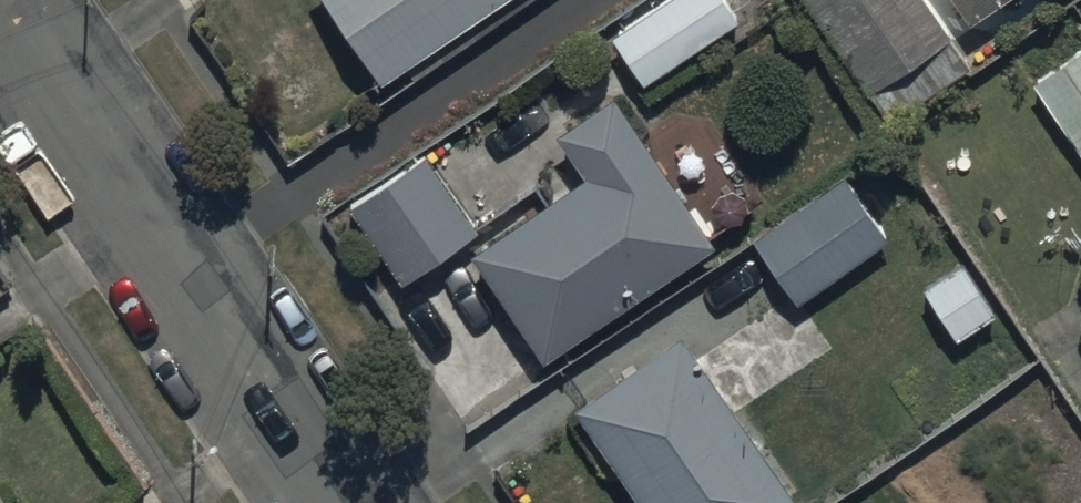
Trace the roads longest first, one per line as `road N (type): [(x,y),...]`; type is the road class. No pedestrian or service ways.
road 1 (residential): [(0,6),(342,502)]

